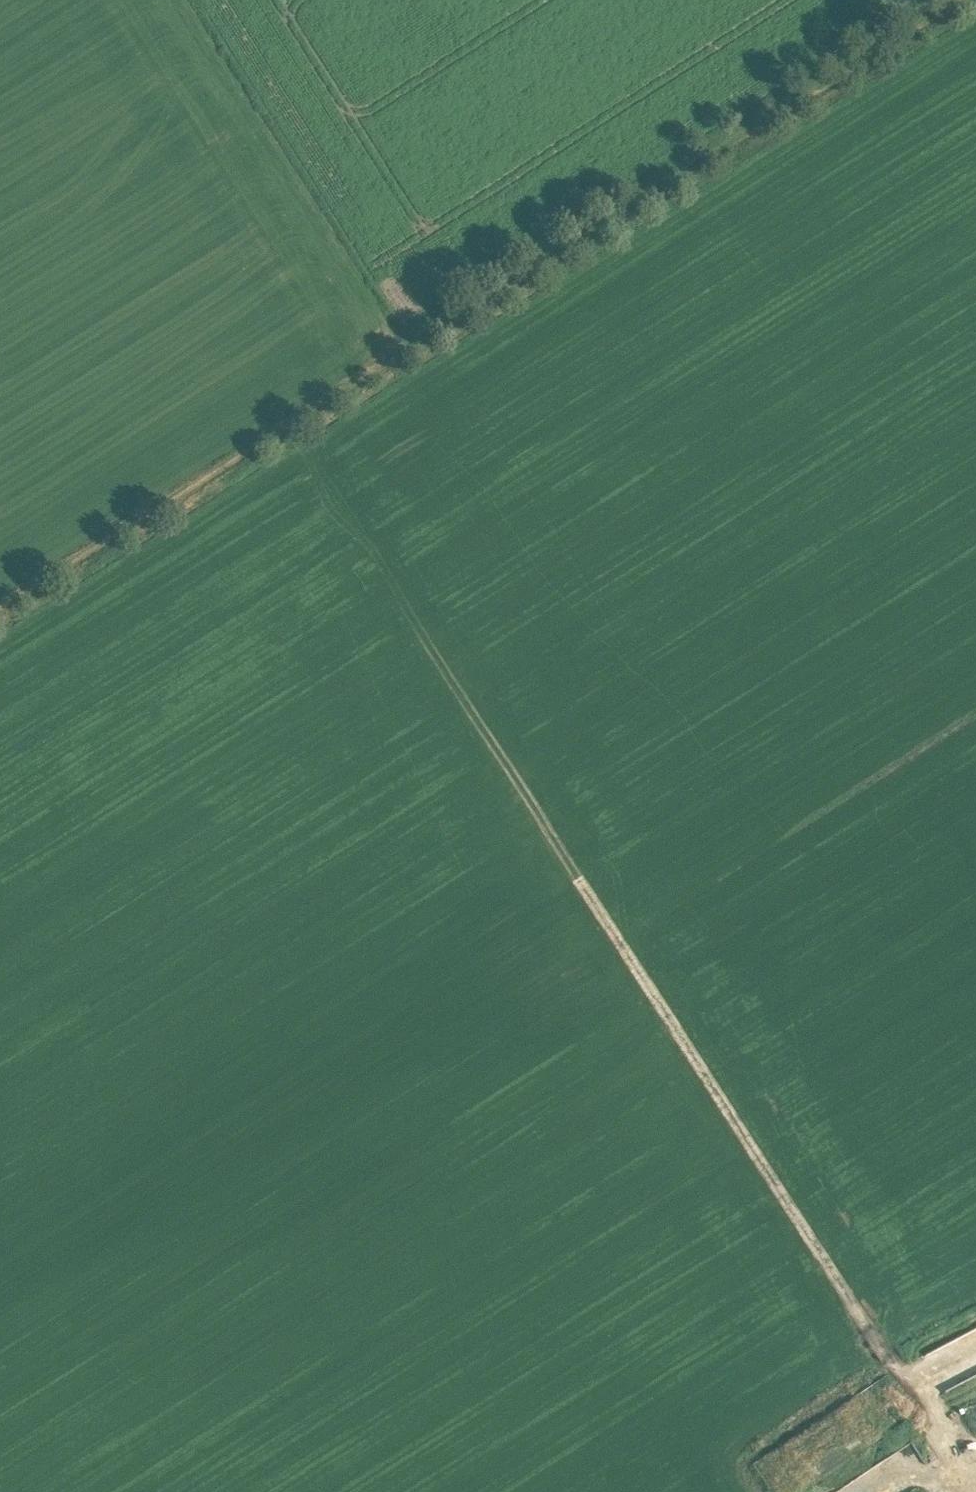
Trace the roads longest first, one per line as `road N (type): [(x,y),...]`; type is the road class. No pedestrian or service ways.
road 1 (track): [(957,0),(0,611)]
road 2 (track): [(580,887),(975,1487)]

